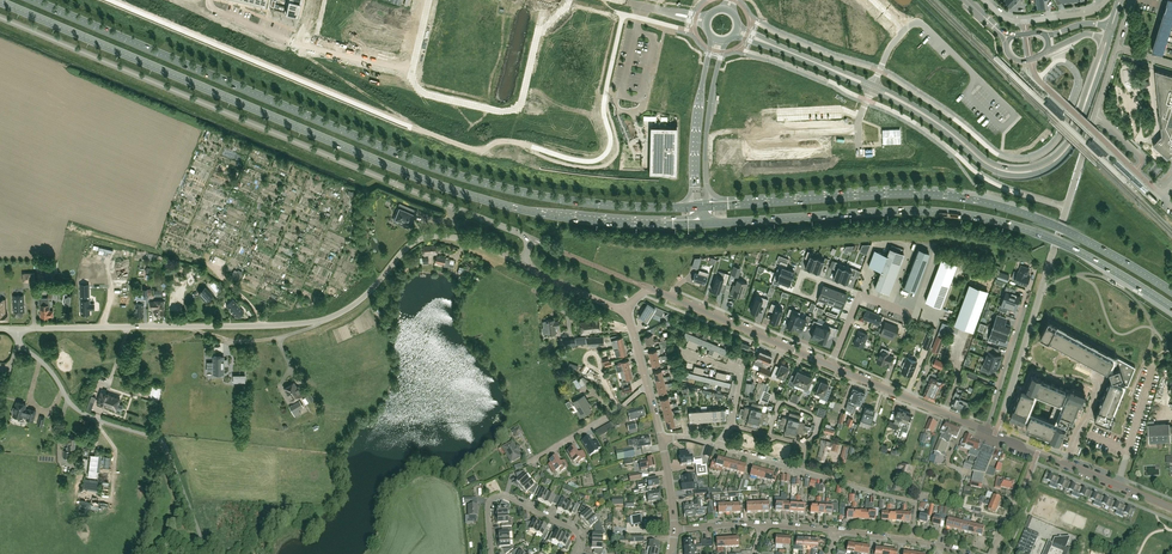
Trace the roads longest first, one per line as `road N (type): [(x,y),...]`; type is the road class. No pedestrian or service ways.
road 1 (primary): [(0,2),(444,187),(553,216),(703,223)]
road 2 (primary): [(696,207),(592,204),(457,175),(33,0)]
road 3 (residential): [(0,17),(531,238),(521,264)]
road 4 (residential): [(17,328),(318,321),(352,306),(405,250),(429,237),(474,242),(521,264)]
road 5 (primary): [(703,223),(886,211),(988,218),(1068,246),(1171,307)]
road 6 (primary): [(1171,291),(1057,226),(977,200),(887,194),(707,206)]
road 7 (secondary): [(871,89),(926,118),(994,170),(1033,174),(1072,145),(1107,39)]
road 8 (secondary): [(1107,39),(1068,141),(1030,167),(989,160),(928,112),(873,84)]
road 9 (residential): [(208,553),(163,442),(76,408),(20,343),(17,328)]
road 10 (residential): [(209,0),(294,42),(411,71),(428,0)]
road 11 (residential): [(912,541),(917,504),(720,446)]
road 12 (residential): [(860,115),(841,108),(767,112),(768,134),(858,130)]
road 13 (tertiary): [(831,365),(650,288)]
road 14 (residential): [(1156,189),(1040,80),(1031,59)]
road 15 (secondary): [(711,37),(698,105),(696,207)]
road 16 (residential): [(574,553),(577,533),(502,496),(488,506),(491,553)]
road 17 (tertiary): [(986,430),(831,365)]
road 18 (secondary): [(707,206),(708,119),(726,41)]
road 19 (unclassified): [(873,84),(892,43),(916,22),(979,78)]
road 20 (secondary): [(873,84),(739,24)]
road 21 (secondary): [(734,37),(871,89)]
road 22 (residential): [(1029,291),(986,430)]
road 23 (residential): [(530,462),(647,386)]
road 24 (residential): [(720,446),(741,373),(683,353)]
road 25 (residential): [(985,0),(1019,21),(1103,3)]

